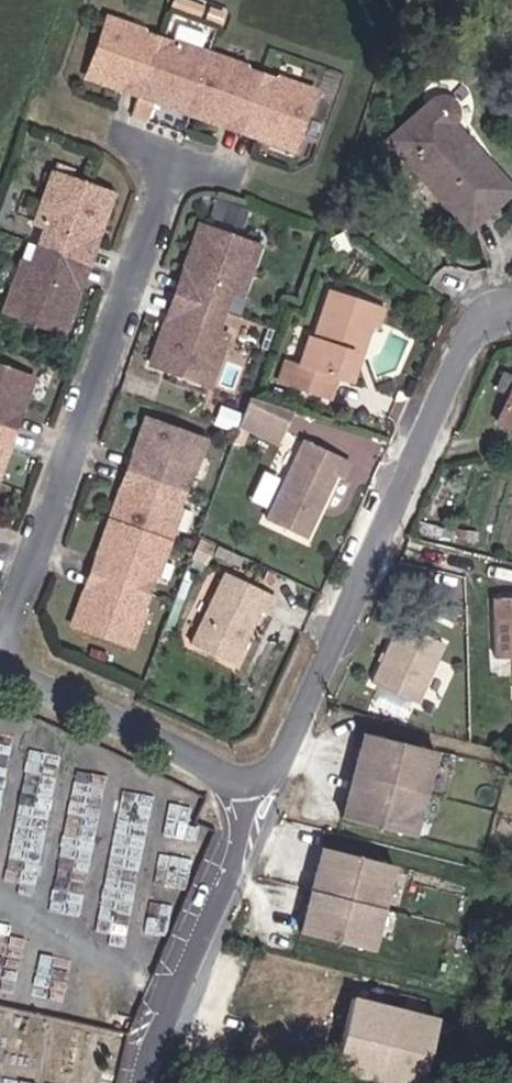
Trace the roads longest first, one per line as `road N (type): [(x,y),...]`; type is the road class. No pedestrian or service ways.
road 1 (residential): [(511,313),(476,328),(157,1037),(146,1082)]
road 2 (residential): [(0,658),(177,154)]

